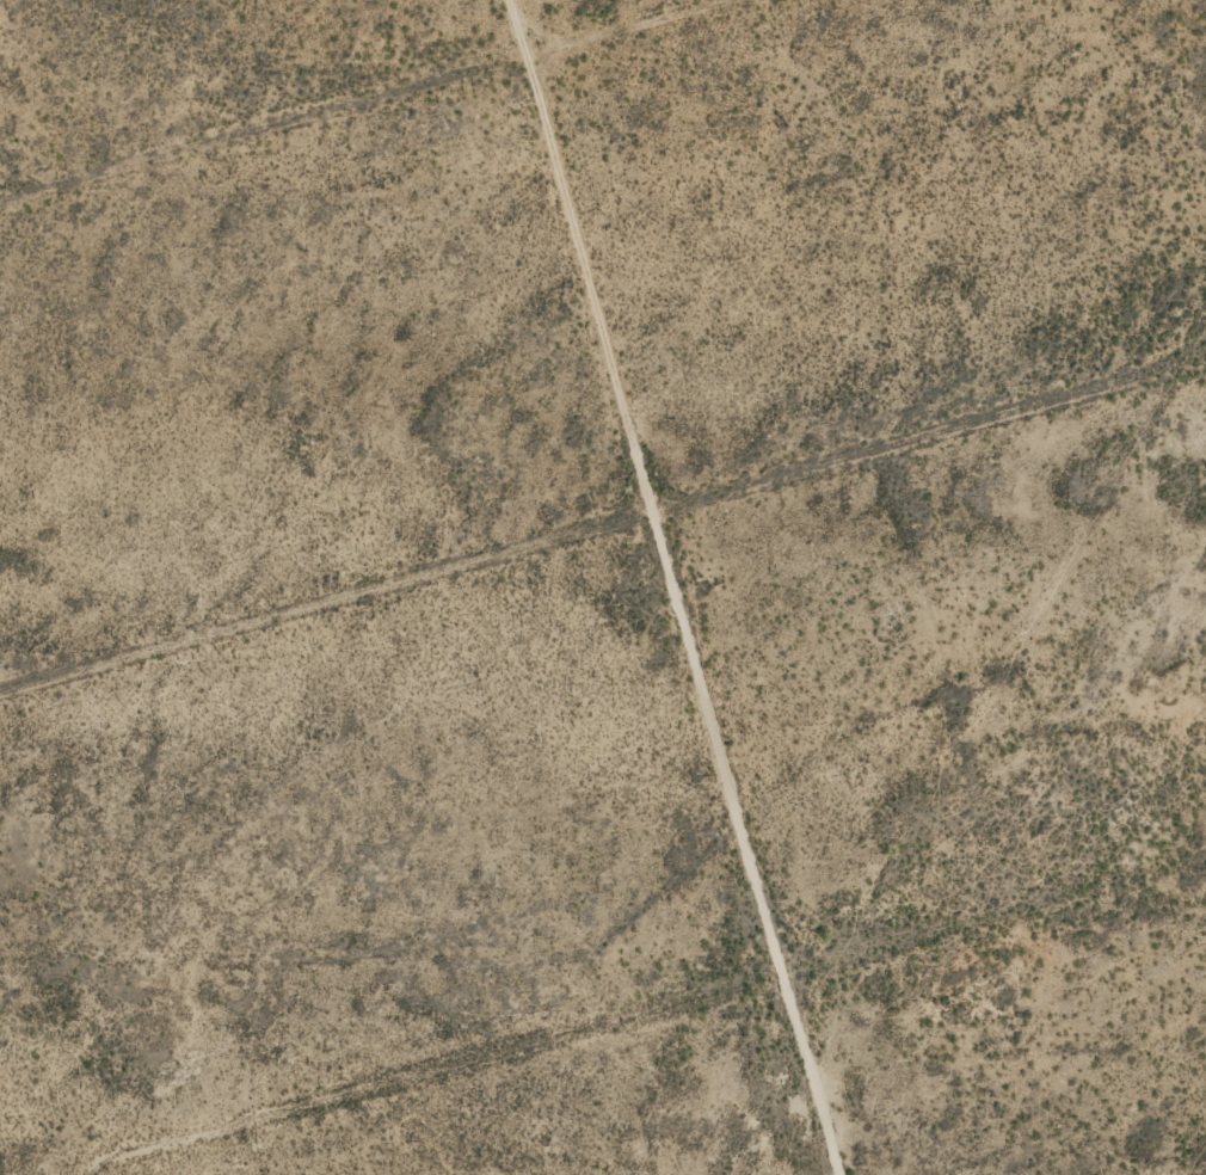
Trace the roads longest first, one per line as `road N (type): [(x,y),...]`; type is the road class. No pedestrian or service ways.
road 1 (track): [(772,1174),(607,541),(453,0)]
road 2 (track): [(607,541),(1205,371)]
road 3 (track): [(142,1174),(721,995)]

